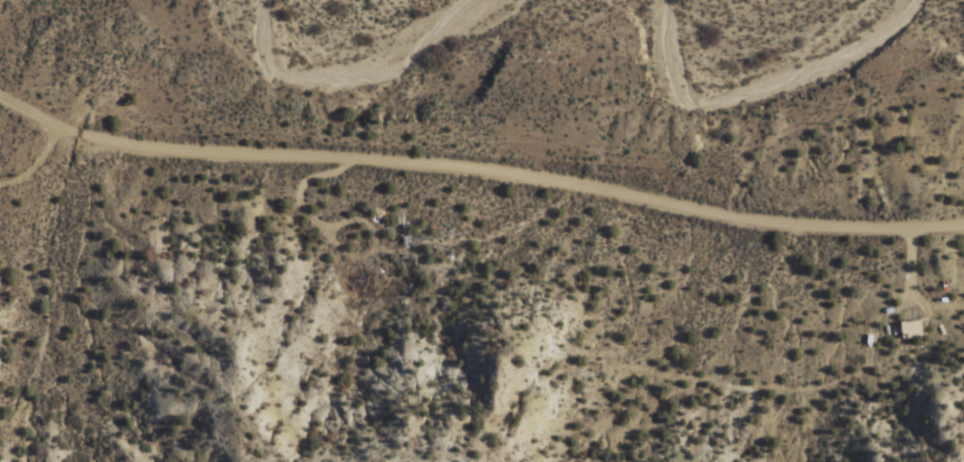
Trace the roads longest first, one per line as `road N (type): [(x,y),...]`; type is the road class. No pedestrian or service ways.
road 1 (tertiary): [(963,224),(774,224),(464,166),(133,147),(59,130),(0,100)]

